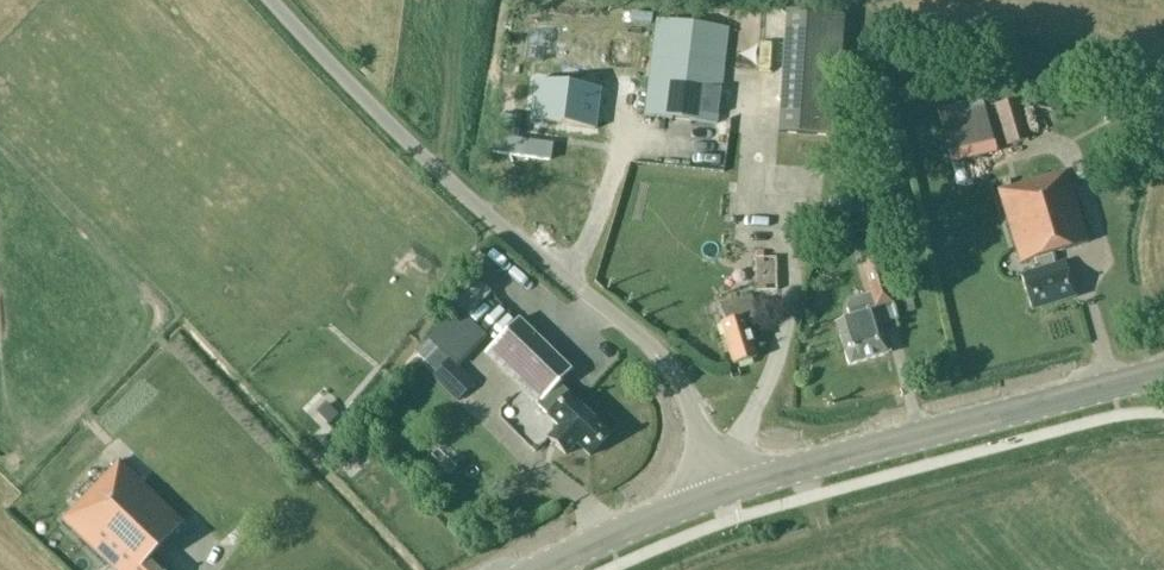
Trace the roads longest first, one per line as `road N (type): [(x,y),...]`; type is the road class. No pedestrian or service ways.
road 1 (unclassified): [(721,492),(664,361),(427,161),(270,0)]
road 2 (tertiary): [(721,492),(1163,371)]
road 3 (tertiary): [(540,569),(721,492)]

